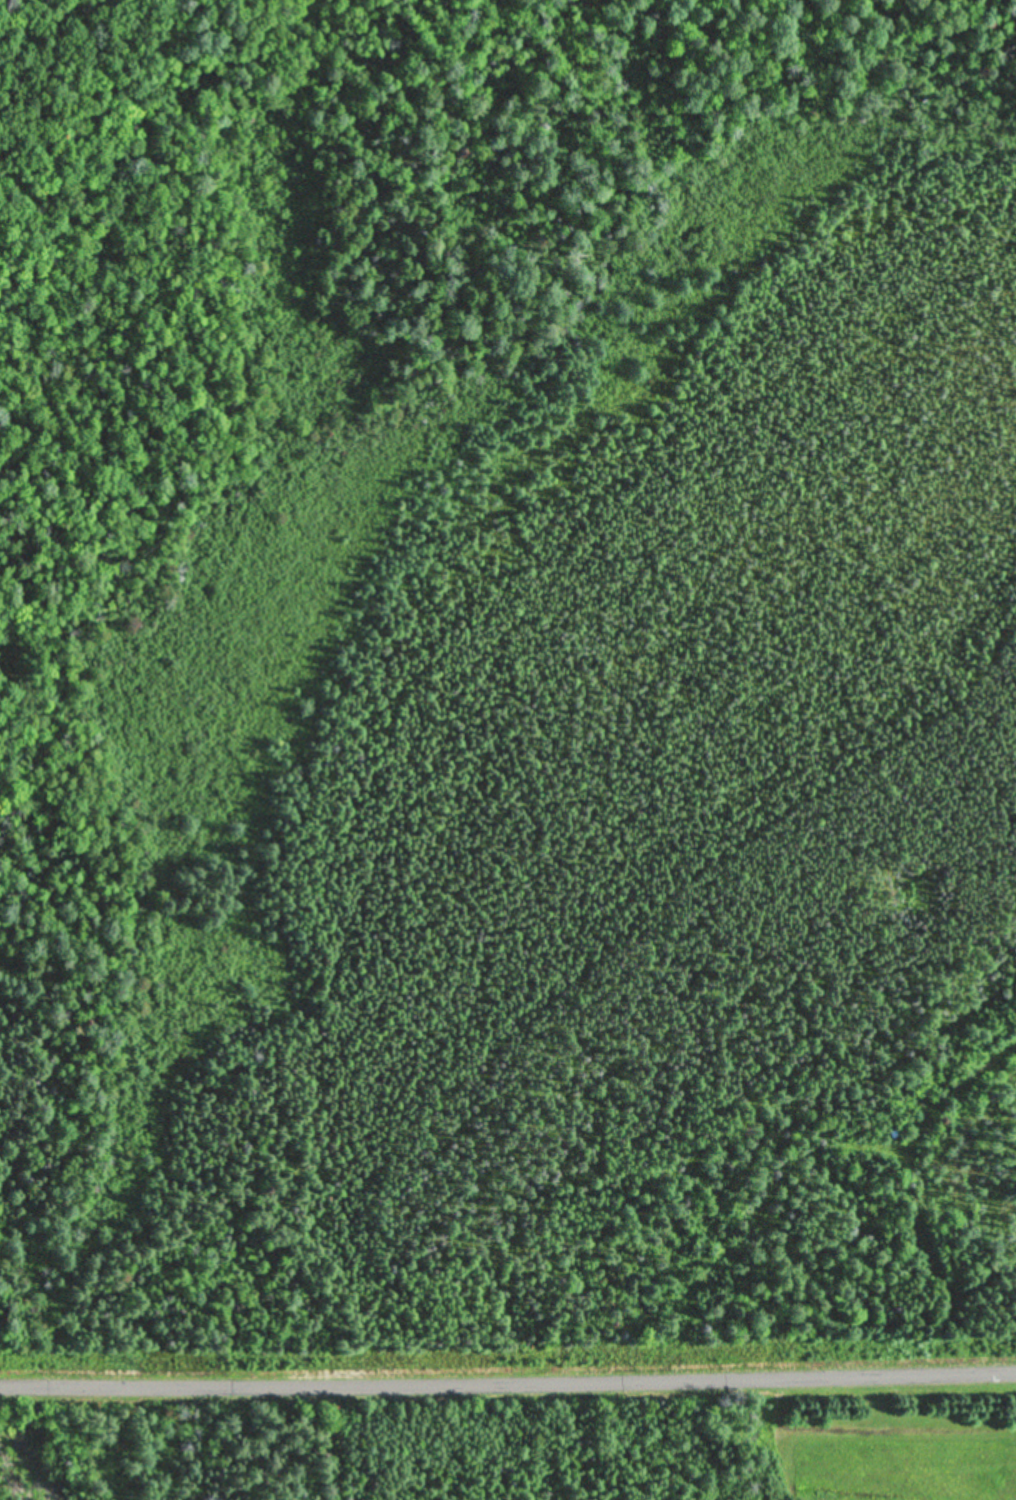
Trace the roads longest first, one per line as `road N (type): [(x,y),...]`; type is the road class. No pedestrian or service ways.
road 1 (residential): [(1015,1366),(0,1383)]

